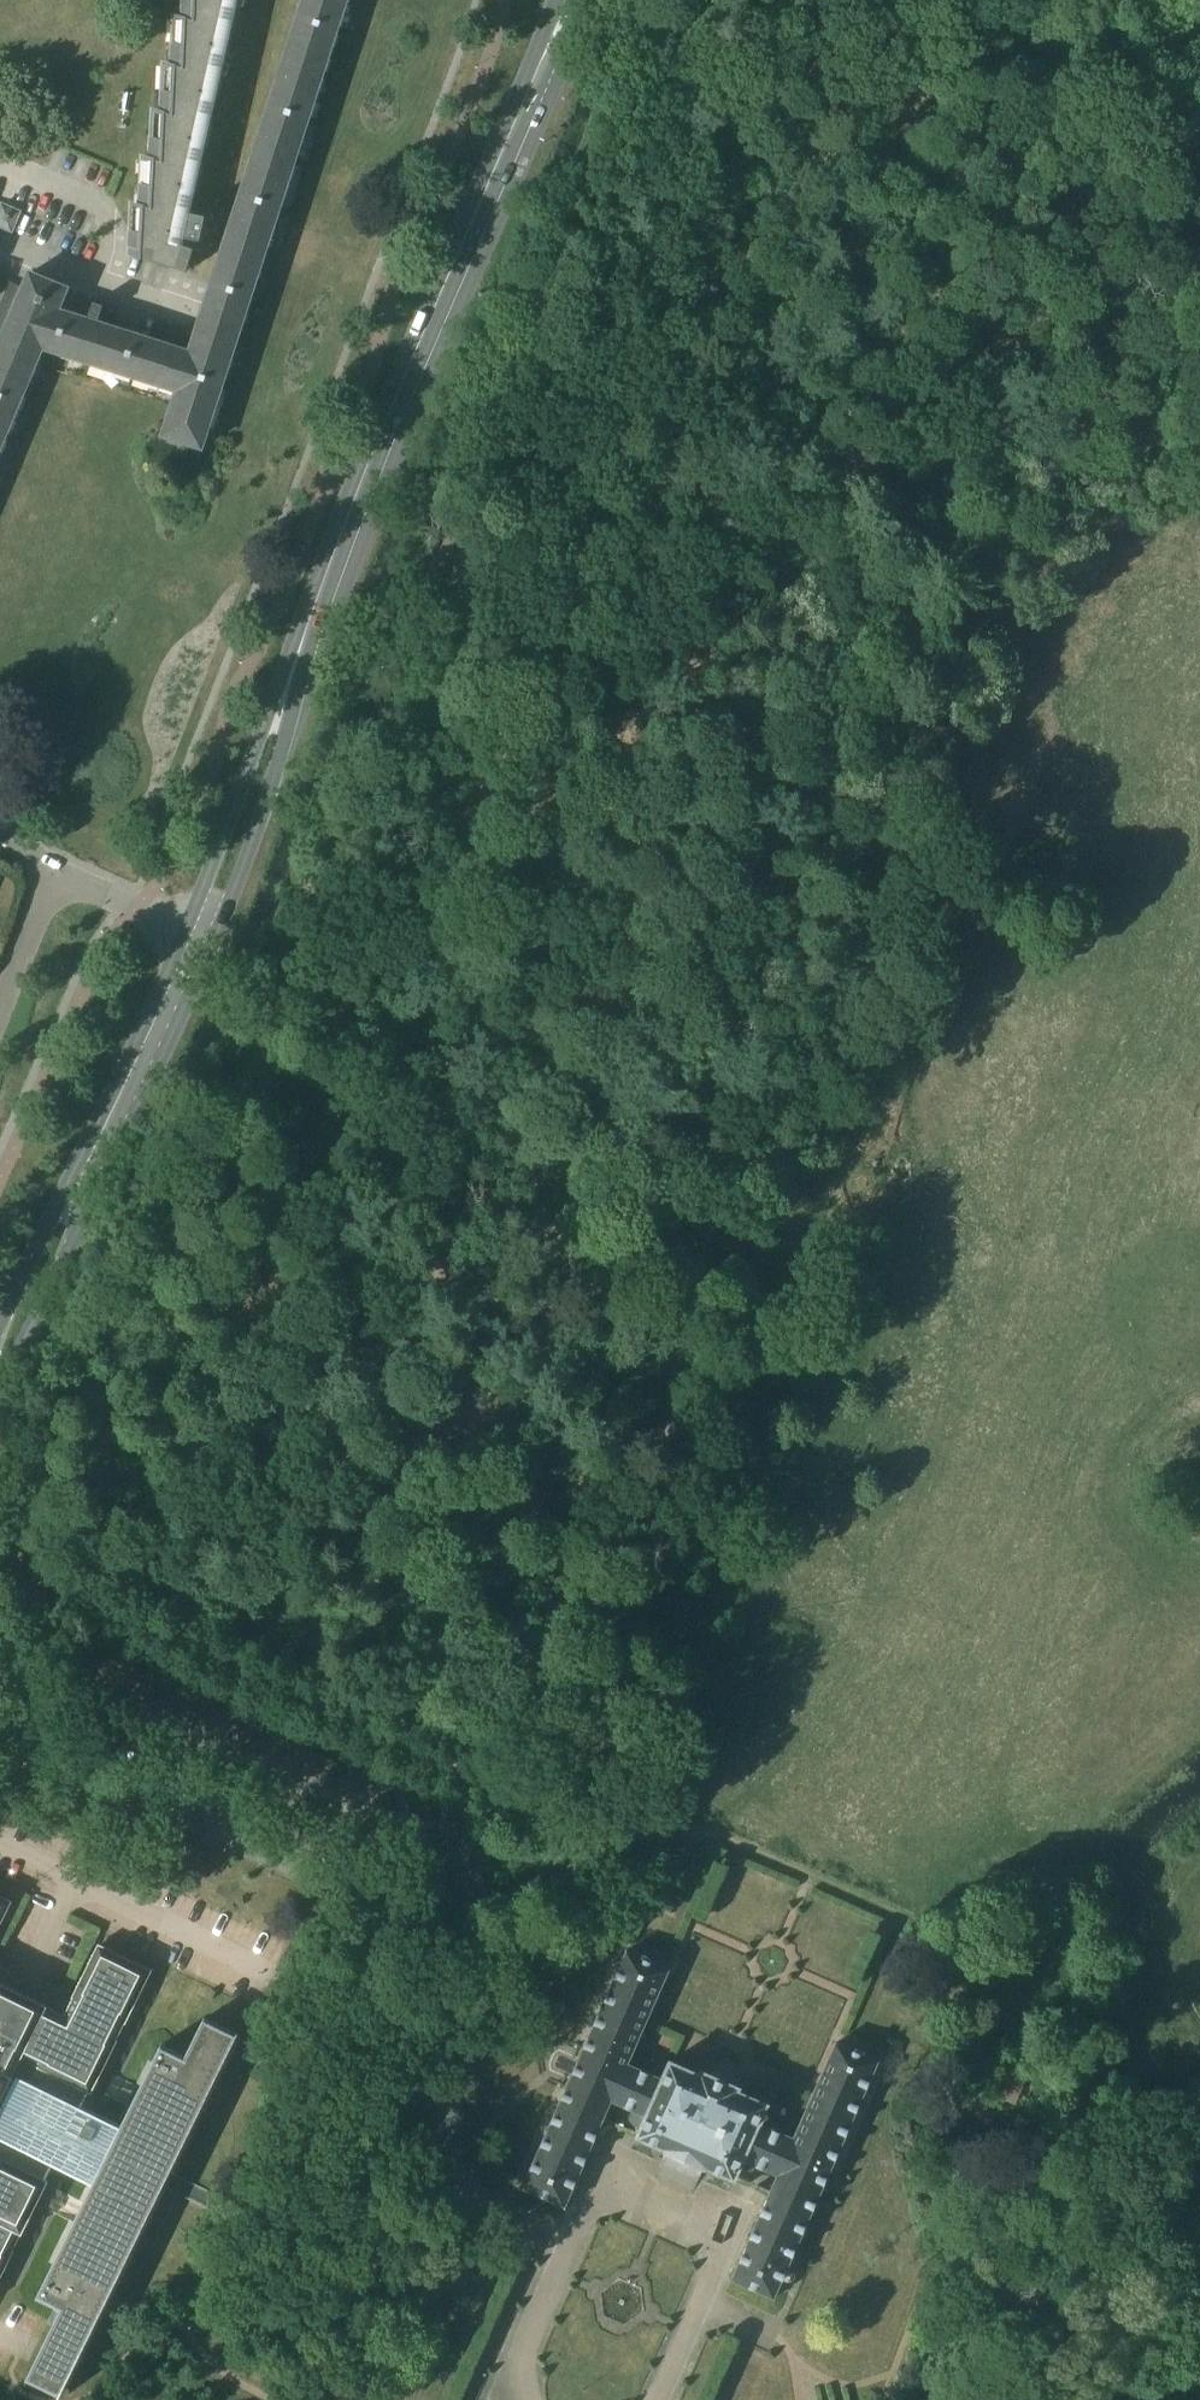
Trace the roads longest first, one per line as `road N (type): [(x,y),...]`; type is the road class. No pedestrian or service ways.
road 1 (secondary): [(200,935),(316,613),(574,0)]
road 2 (secondary): [(0,1358),(200,935)]
road 3 (residential): [(200,935),(57,873)]
road 4 (residential): [(57,873),(0,1016)]

